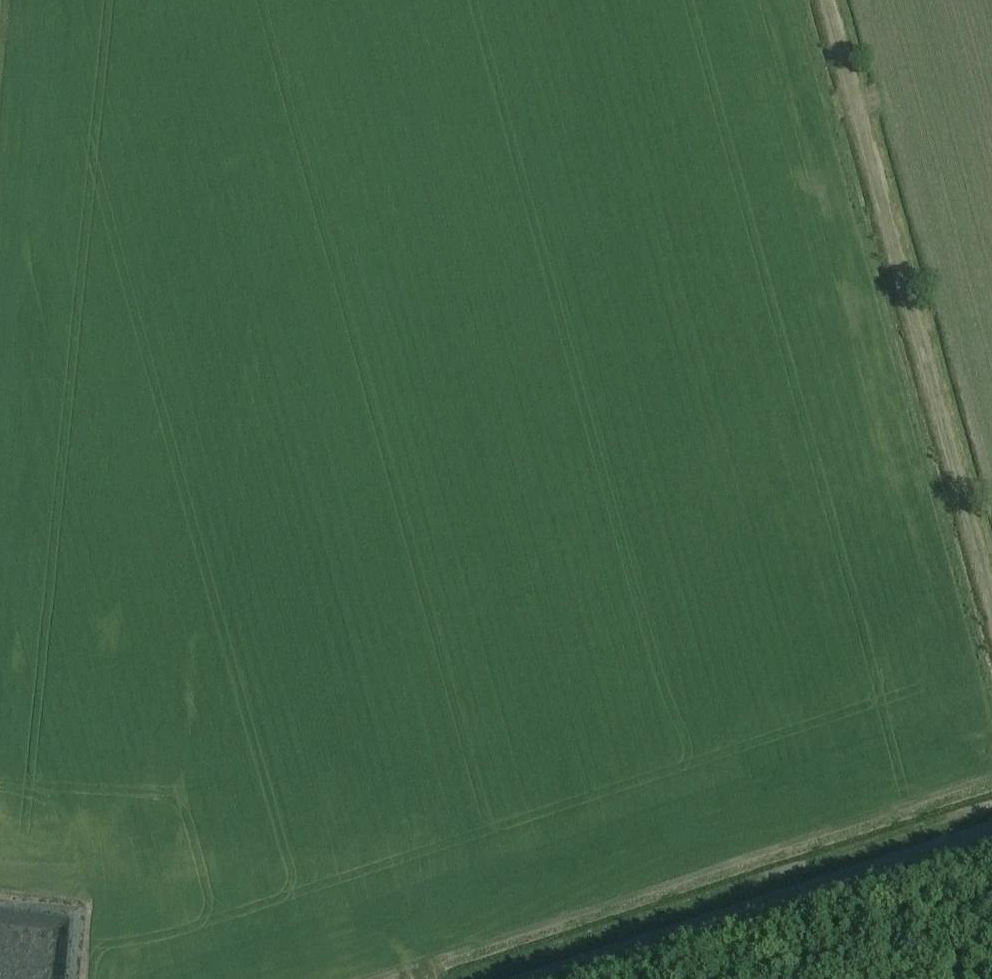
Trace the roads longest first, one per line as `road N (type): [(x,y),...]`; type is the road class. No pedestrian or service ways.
road 1 (track): [(825,0),(991,608)]
road 2 (unclassified): [(536,978),(991,830)]

